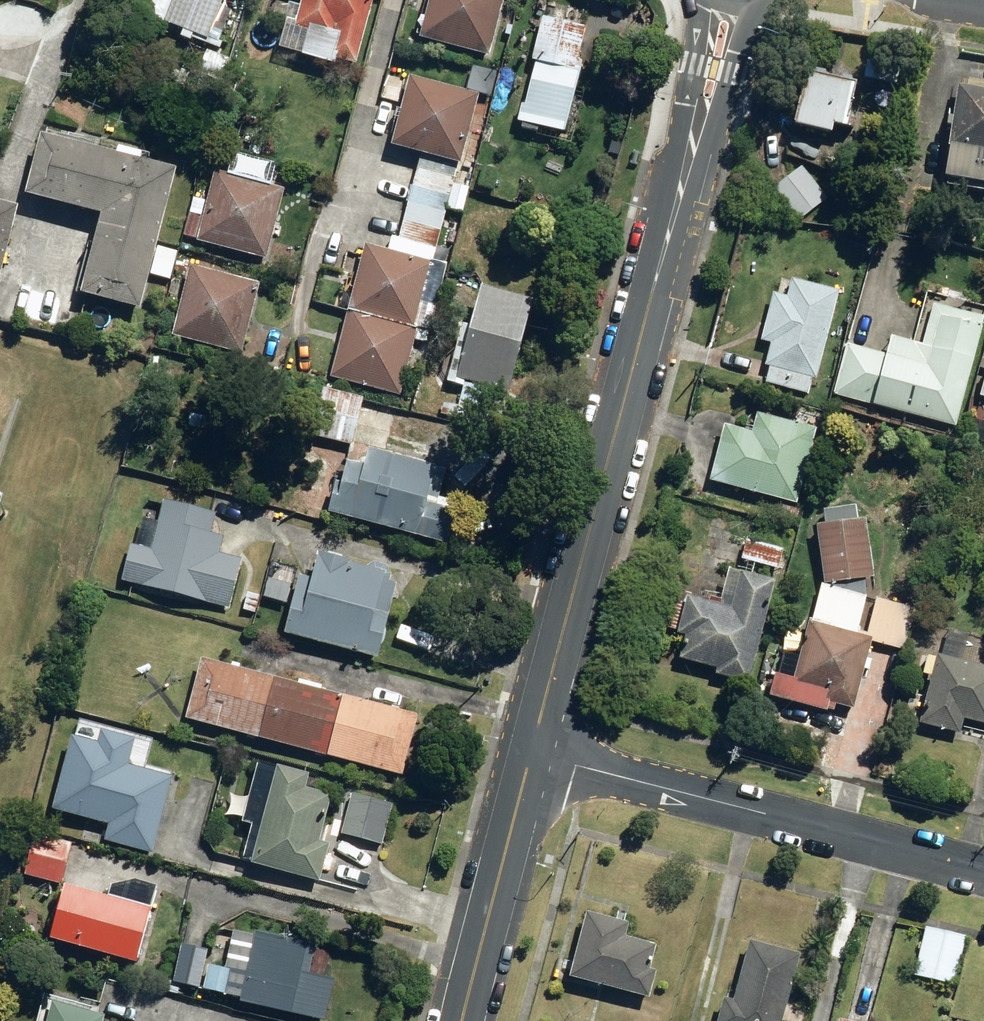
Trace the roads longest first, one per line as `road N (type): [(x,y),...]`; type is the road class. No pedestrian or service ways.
road 1 (tertiary): [(678,200),(534,753)]
road 2 (residential): [(534,753),(983,871)]
road 3 (tertiary): [(534,753),(465,1020)]
road 4 (tertiary): [(760,0),(708,146),(678,200)]
road 5 (tertiary): [(705,0),(678,200)]

